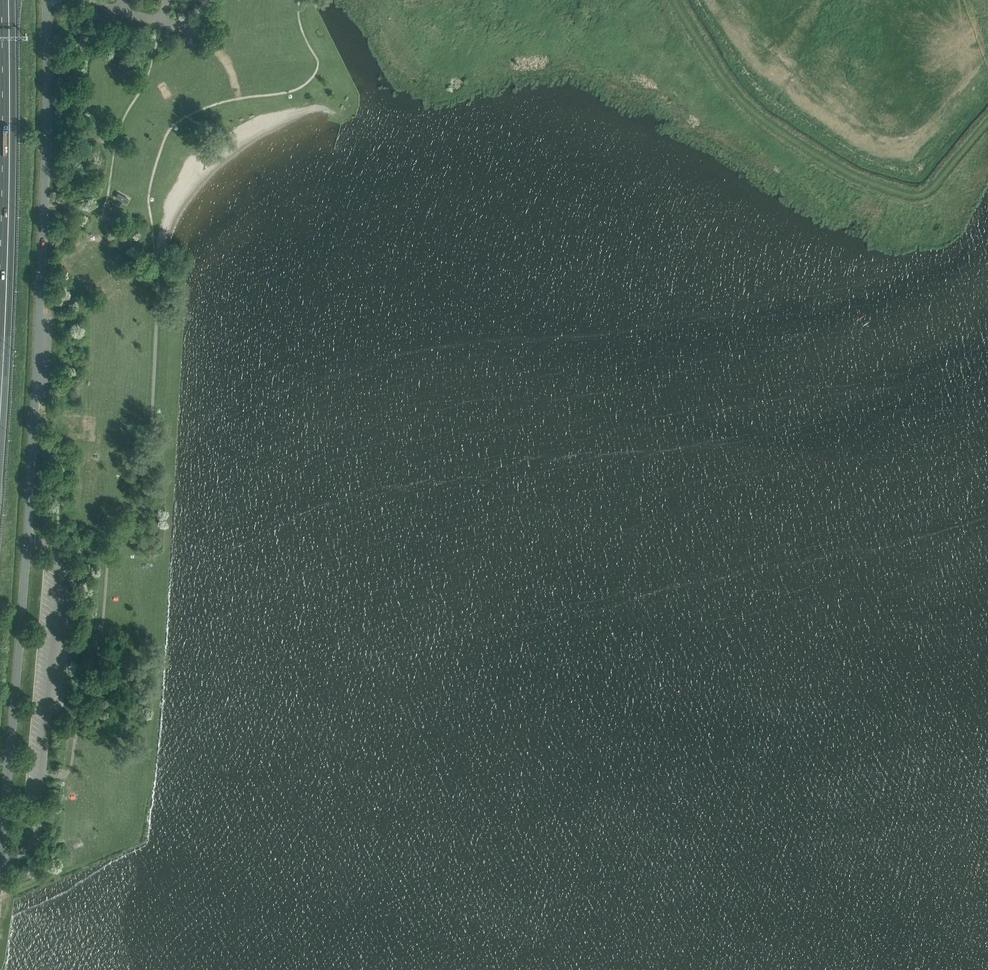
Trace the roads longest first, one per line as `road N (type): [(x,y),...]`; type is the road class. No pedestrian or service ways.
road 1 (unclassified): [(0,840),(18,697),(34,408),(46,0)]
road 2 (motorway): [(0,258),(1,0)]

